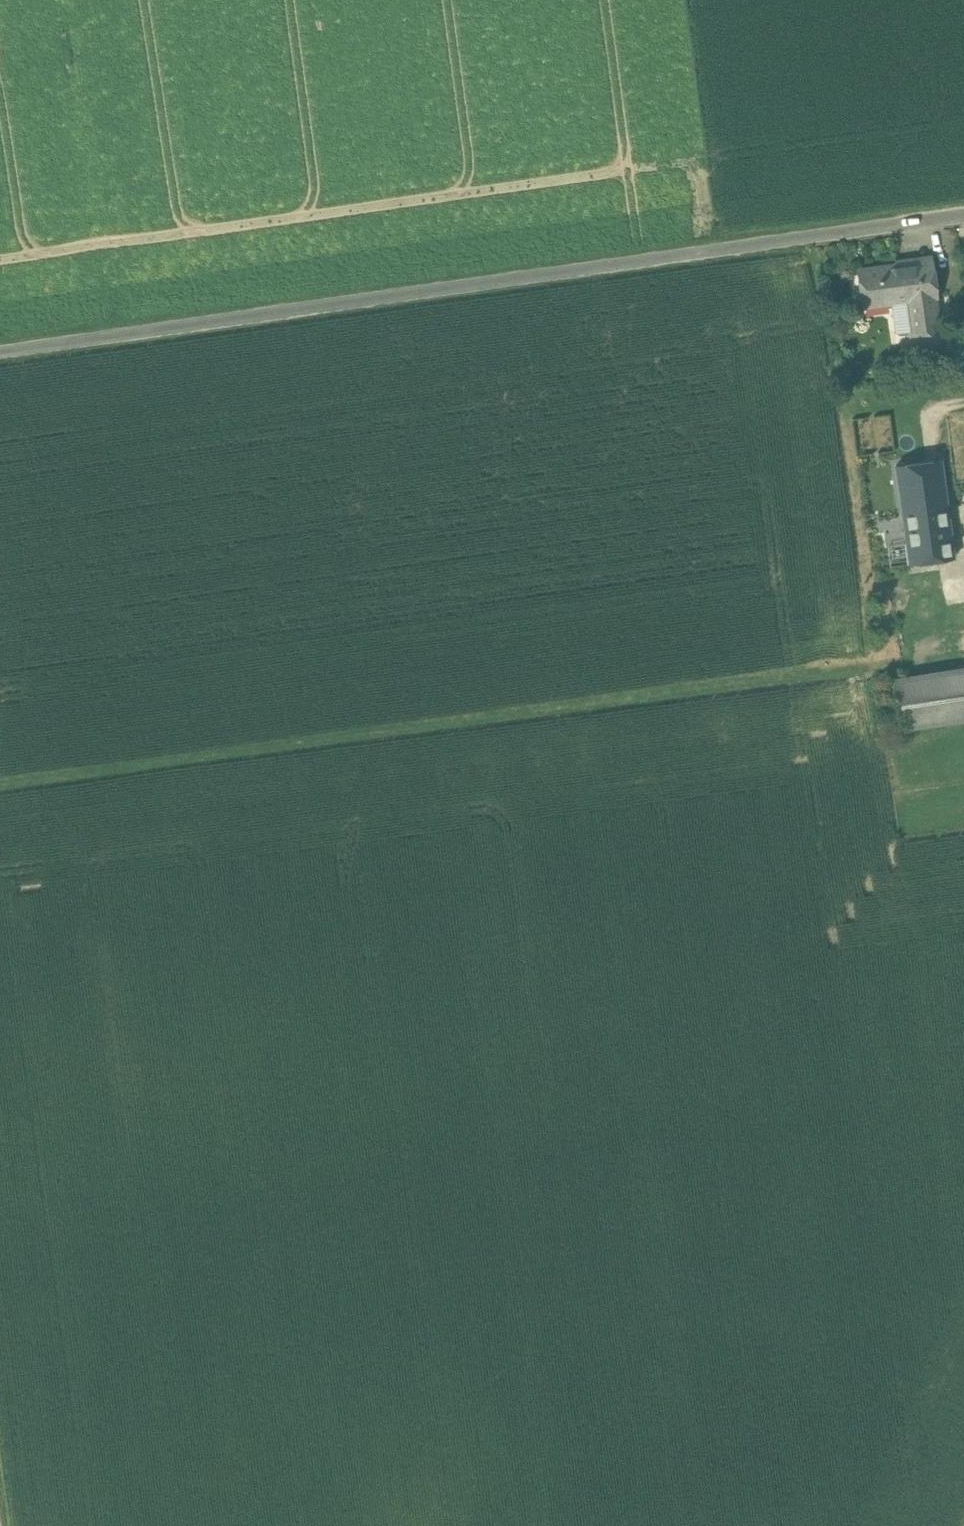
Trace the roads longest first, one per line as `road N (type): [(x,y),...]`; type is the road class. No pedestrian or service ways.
road 1 (track): [(0,352),(811,236)]
road 2 (residential): [(811,236),(963,214)]

